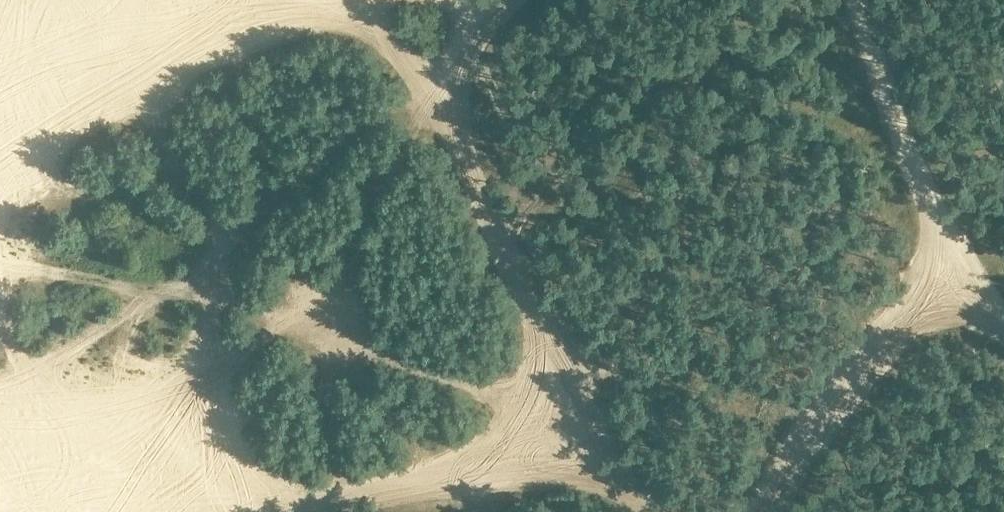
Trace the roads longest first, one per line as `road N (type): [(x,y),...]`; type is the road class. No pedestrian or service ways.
road 1 (track): [(1003,321),(940,227),(876,90),(848,0)]
road 2 (track): [(767,511),(826,399),(963,260)]

